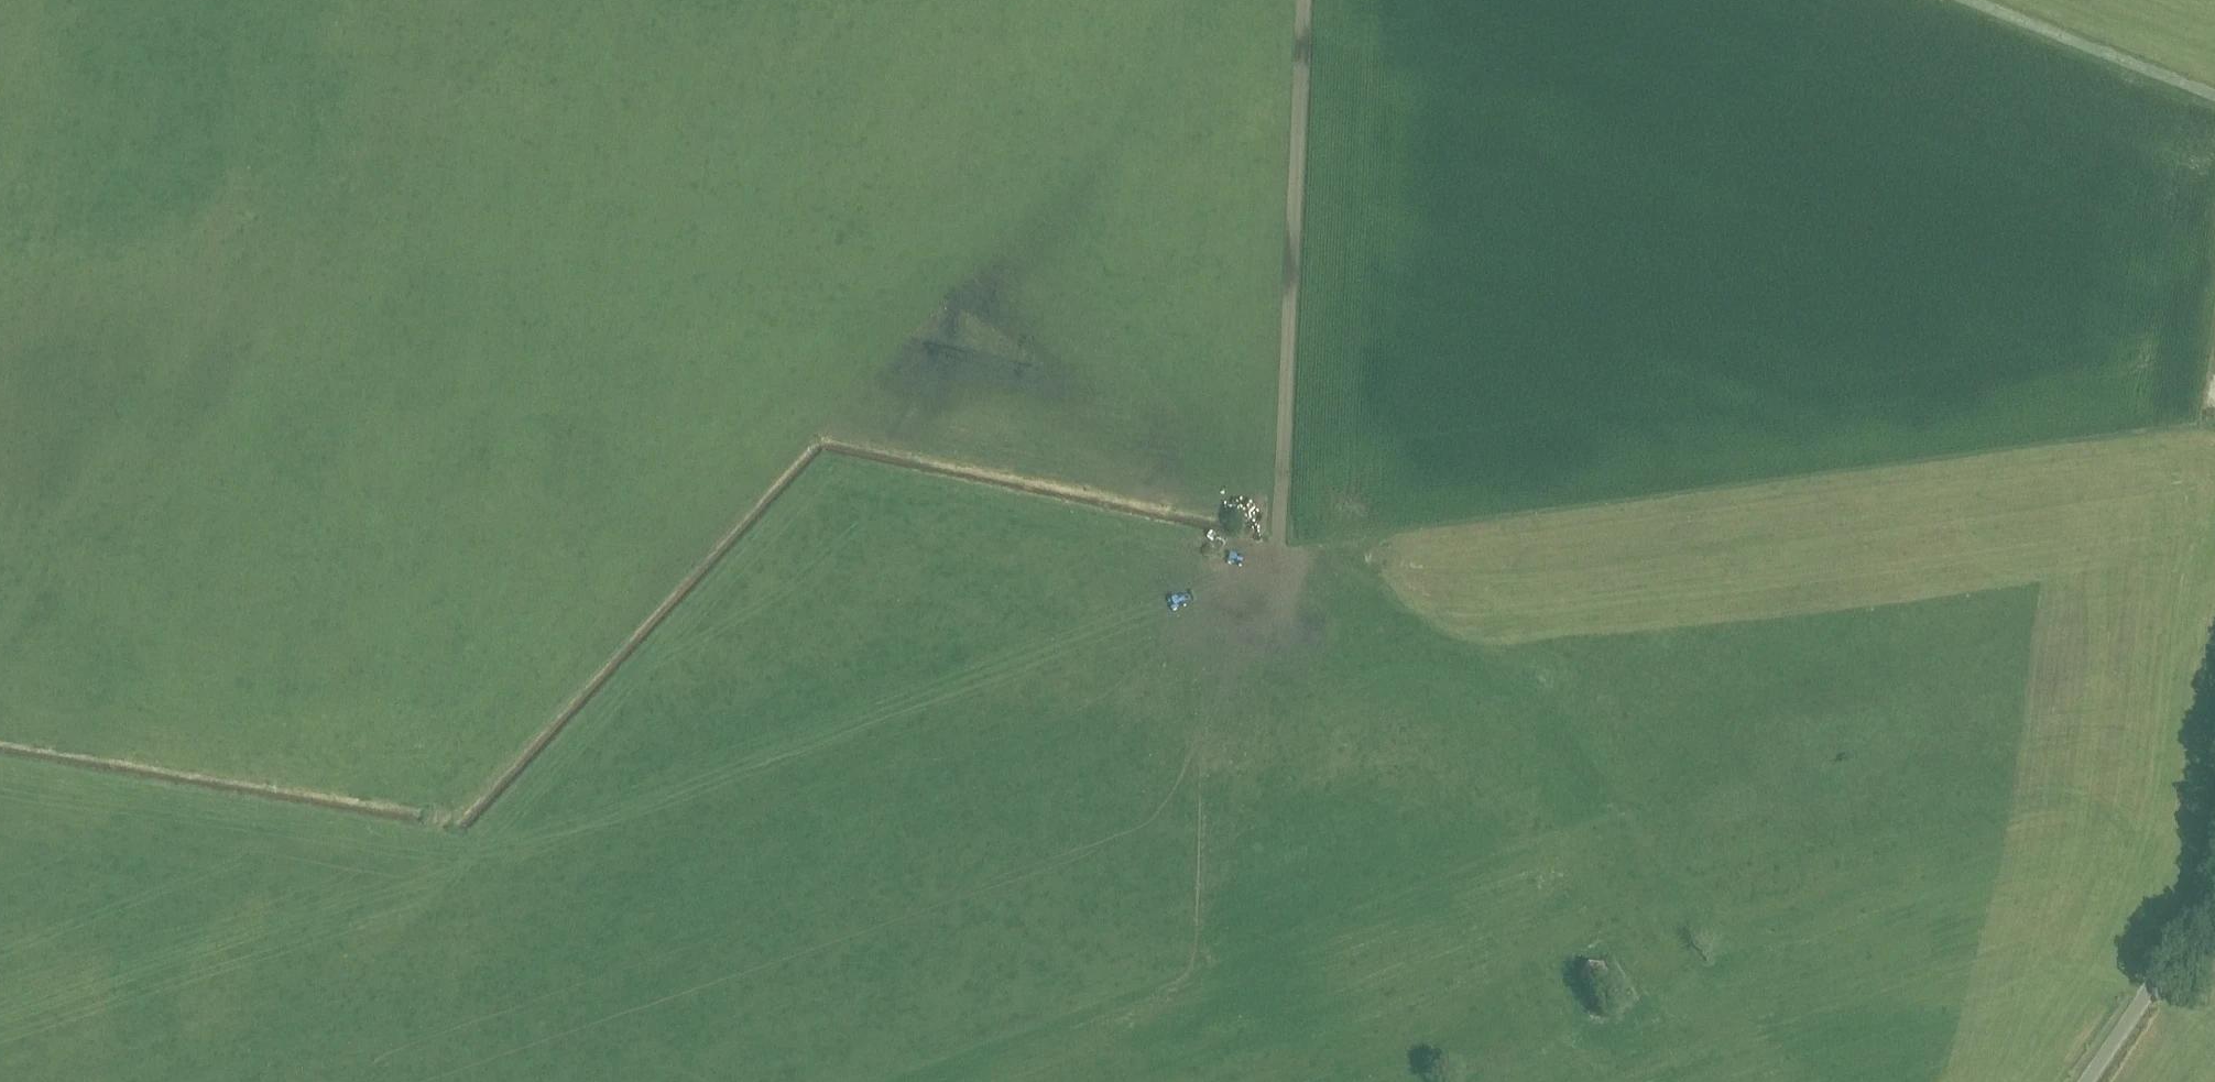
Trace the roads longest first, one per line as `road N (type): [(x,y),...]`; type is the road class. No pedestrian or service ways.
road 1 (track): [(1277,617),(1300,0)]
road 2 (unclassified): [(2086,1081),(2190,929),(2214,867)]

